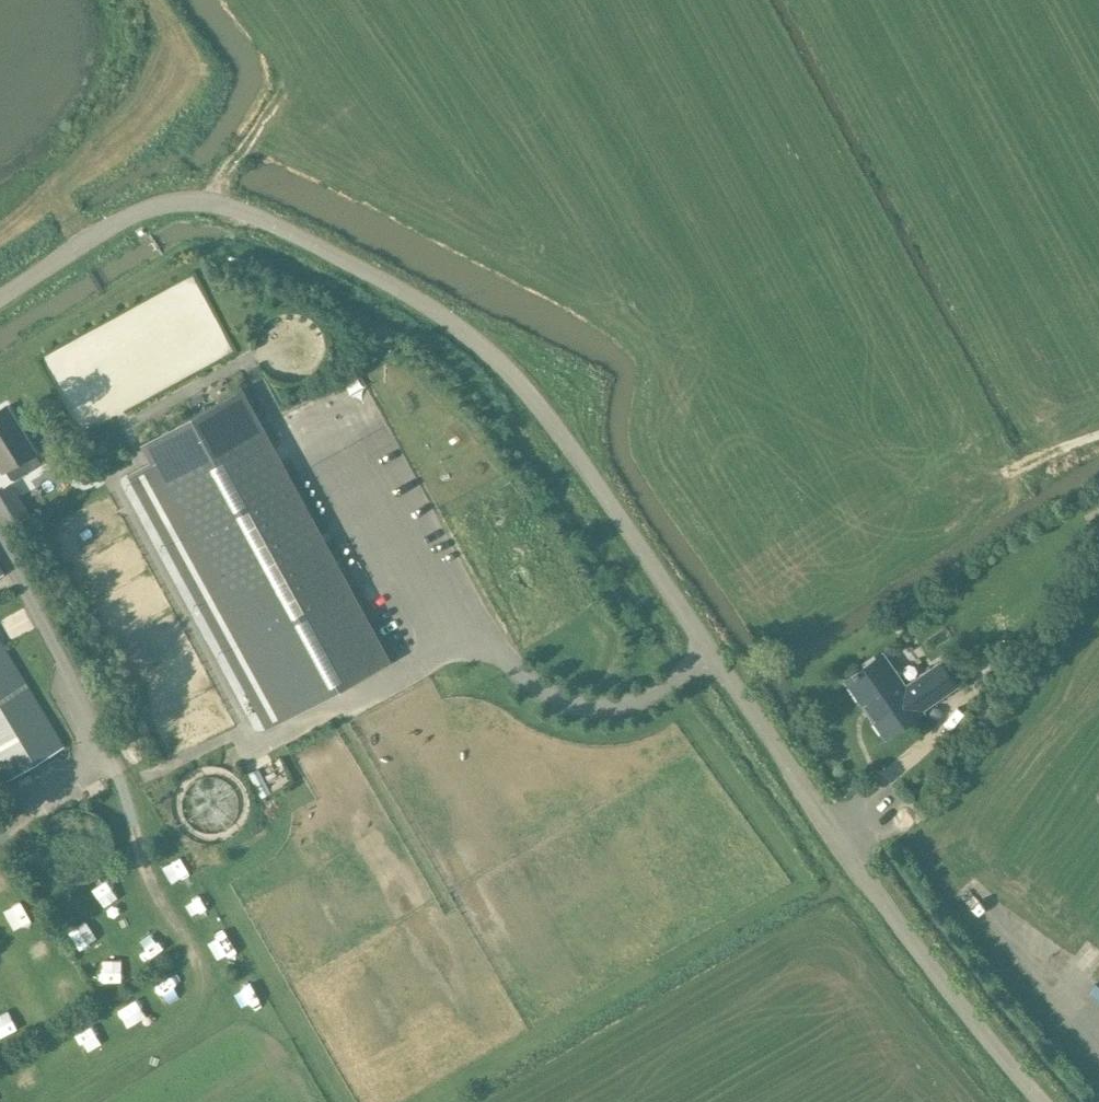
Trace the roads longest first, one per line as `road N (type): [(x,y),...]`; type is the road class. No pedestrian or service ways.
road 1 (unclassified): [(1041,1101),(944,987),(827,827),(630,531),(519,383),(467,334),(271,223),(207,204),(128,217),(0,297)]

